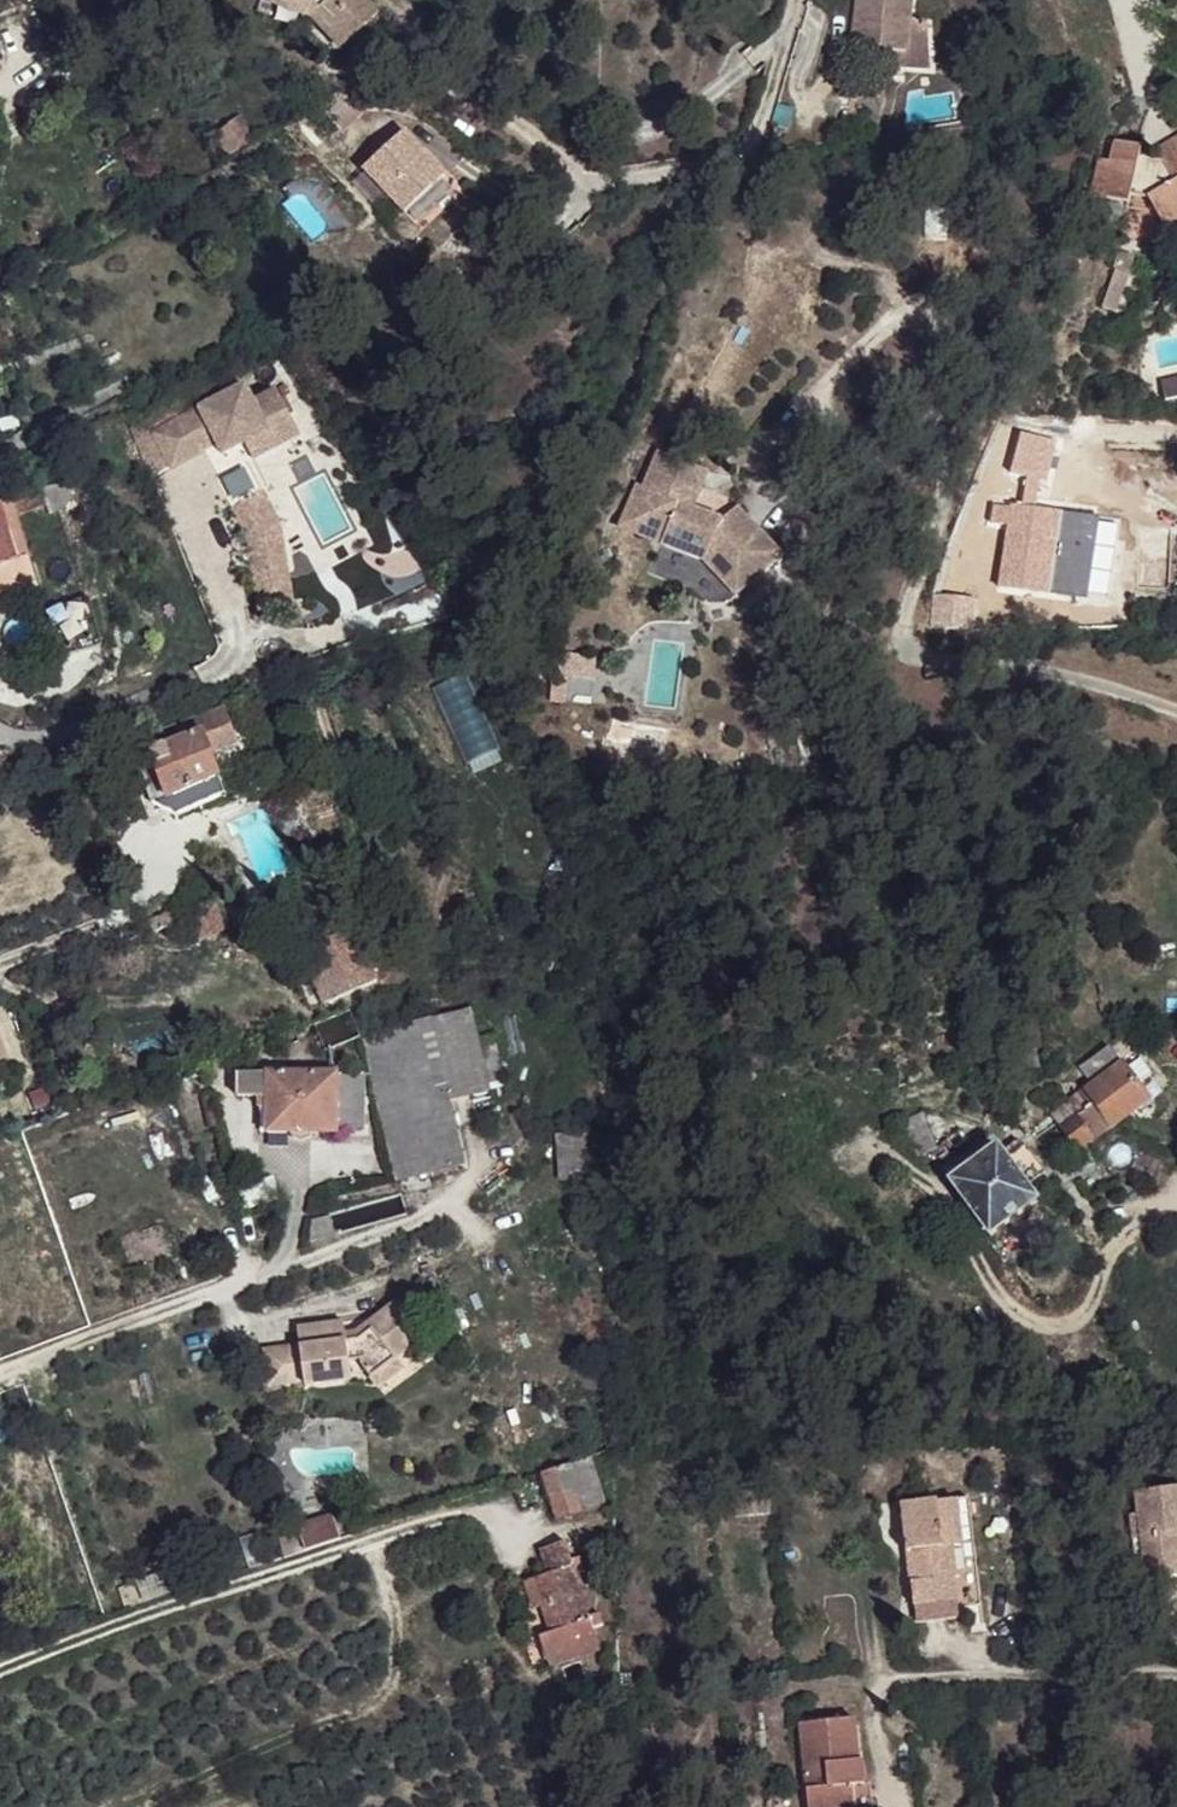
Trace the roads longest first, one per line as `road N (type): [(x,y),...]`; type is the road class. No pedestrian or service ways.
road 1 (unclassified): [(0,1672),(306,1559),(491,1504)]
road 2 (unclassified): [(0,1375),(450,1203)]
road 3 (unclassified): [(0,961),(148,905)]

